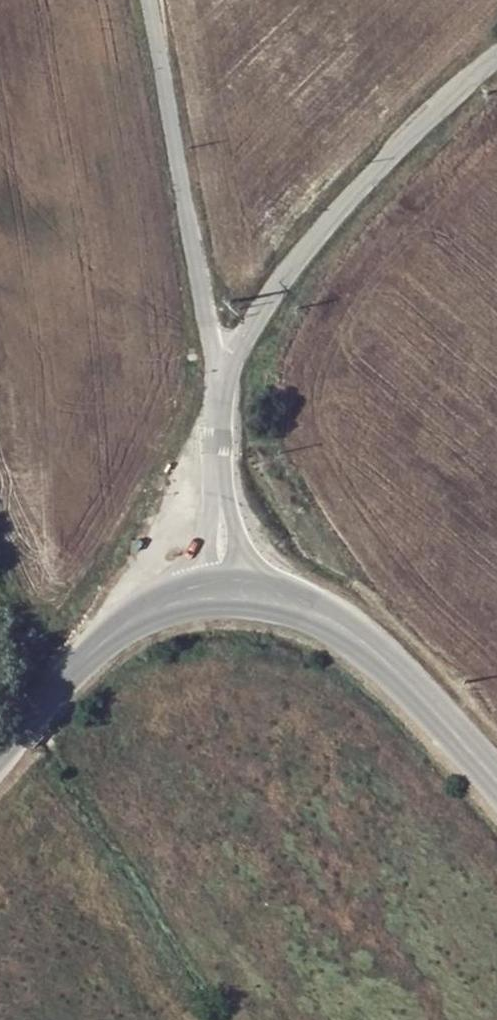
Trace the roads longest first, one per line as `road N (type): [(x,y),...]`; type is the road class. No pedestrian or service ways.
road 1 (residential): [(496,62),(340,212),(220,378)]
road 2 (residential): [(150,0),(220,378)]
road 3 (tertiary): [(401,674),(347,613),(276,581),(232,574)]
road 4 (tertiary): [(223,606),(302,620),(401,674)]
road 5 (tertiary): [(211,575),(149,595),(95,651)]
road 6 (tertiary): [(401,674),(496,780)]
road 7 (tertiary): [(0,755),(95,651)]
road 8 (tertiary): [(95,651),(153,620),(223,606)]

